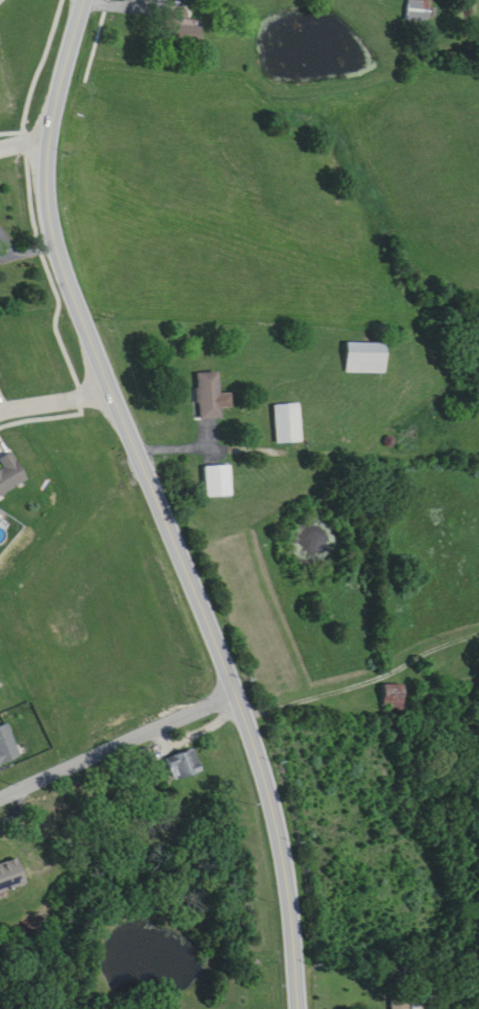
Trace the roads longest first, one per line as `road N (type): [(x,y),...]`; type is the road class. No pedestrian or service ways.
road 1 (primary): [(301,1008),(288,865),(272,797),(117,400),(48,193),(49,127),(84,0)]
road 2 (residential): [(0,805),(236,692)]

